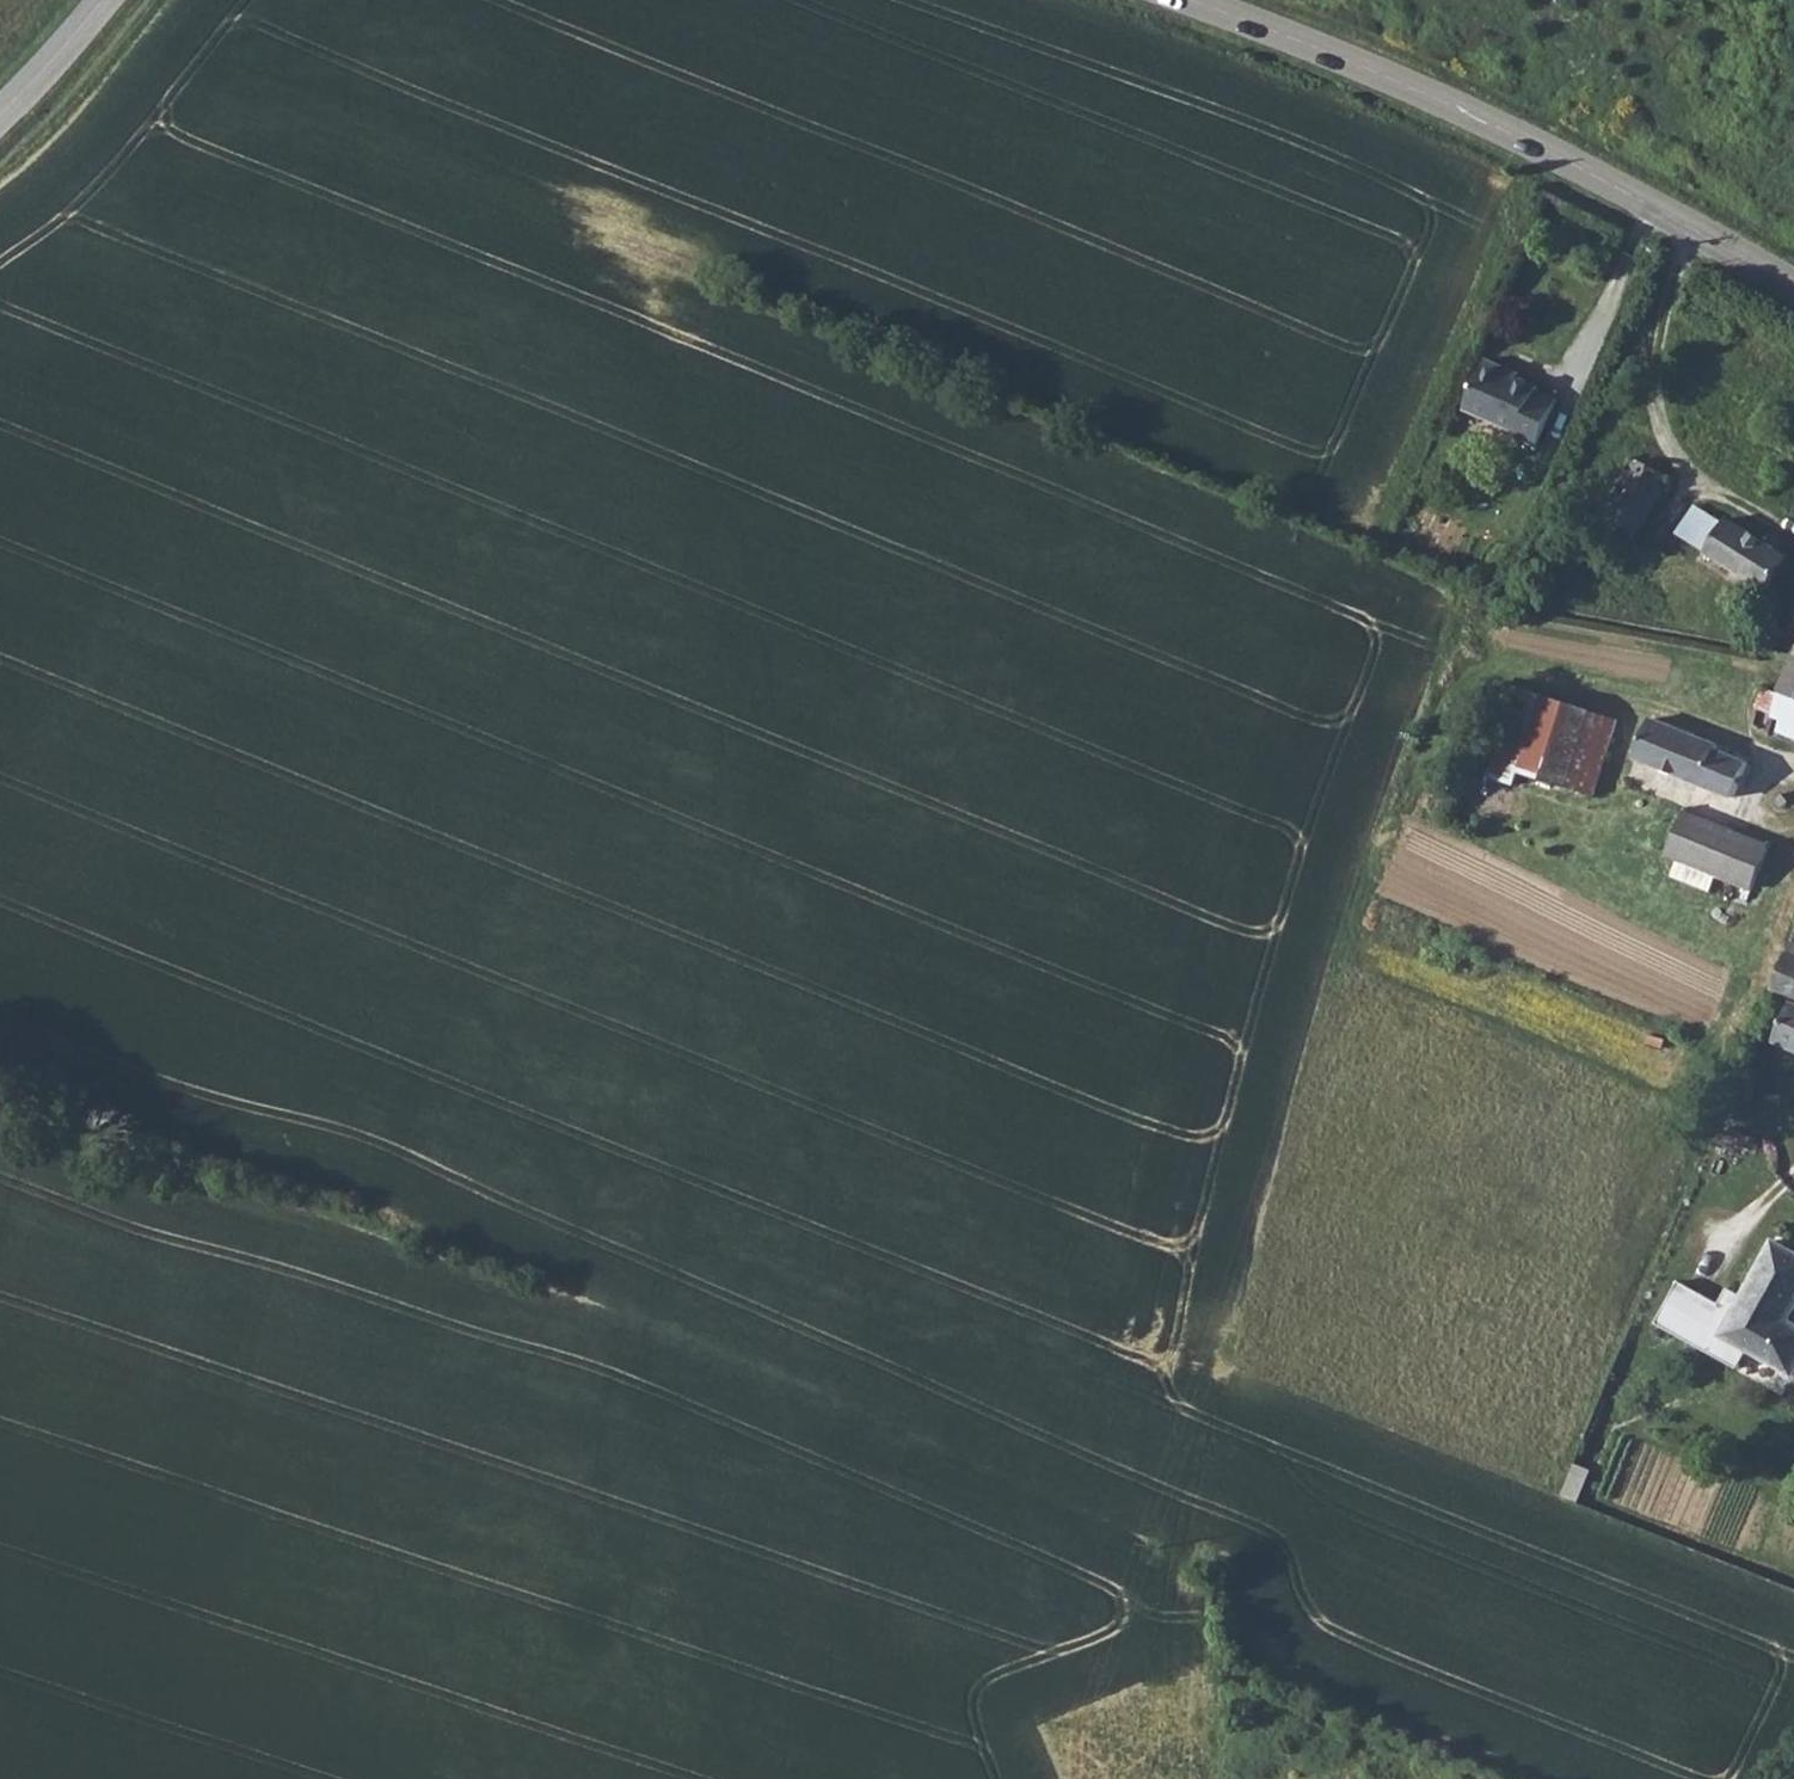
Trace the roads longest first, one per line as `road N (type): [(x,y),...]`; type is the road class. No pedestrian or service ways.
road 1 (secondary): [(1184,0),(1386,71),(1793,285)]
road 2 (secondary): [(0,122),(31,98),(108,0)]

